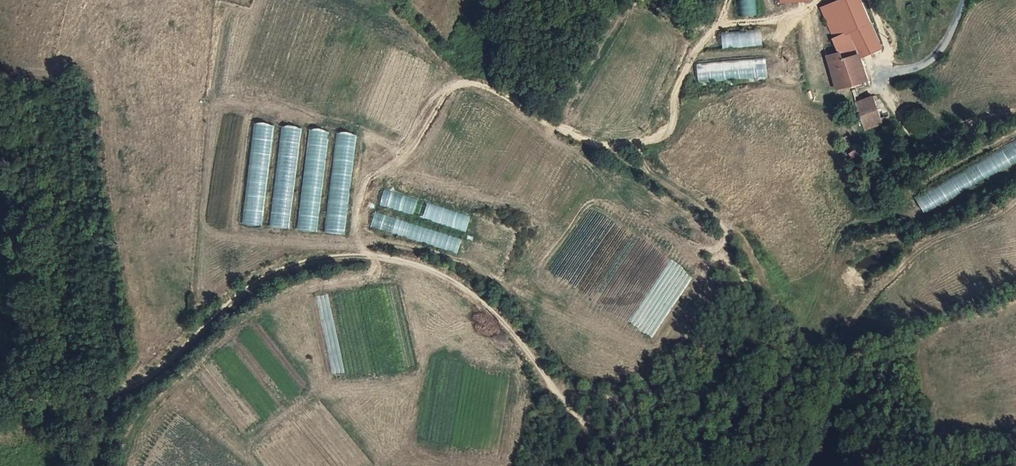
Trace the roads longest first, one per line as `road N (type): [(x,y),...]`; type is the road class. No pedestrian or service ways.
road 1 (track): [(0,398),(102,398),(157,369),(255,283),(302,262),(385,257),(471,291),(620,465)]
road 2 (track): [(830,0),(779,22),(718,28),(692,56),(664,118),(622,143),(587,144),(537,125),(500,94),(460,83),(383,173),(357,219),(353,255)]

